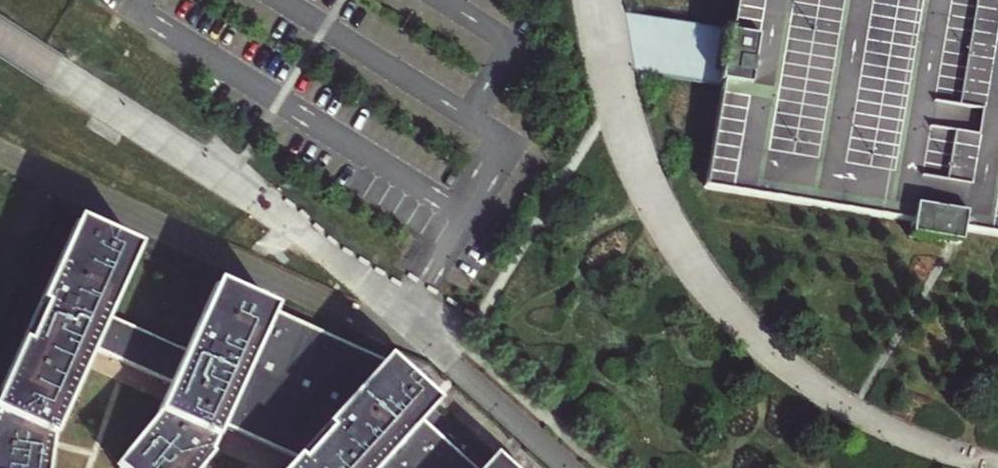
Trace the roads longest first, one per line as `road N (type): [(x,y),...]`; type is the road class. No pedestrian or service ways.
road 1 (residential): [(566,467),(405,319)]

